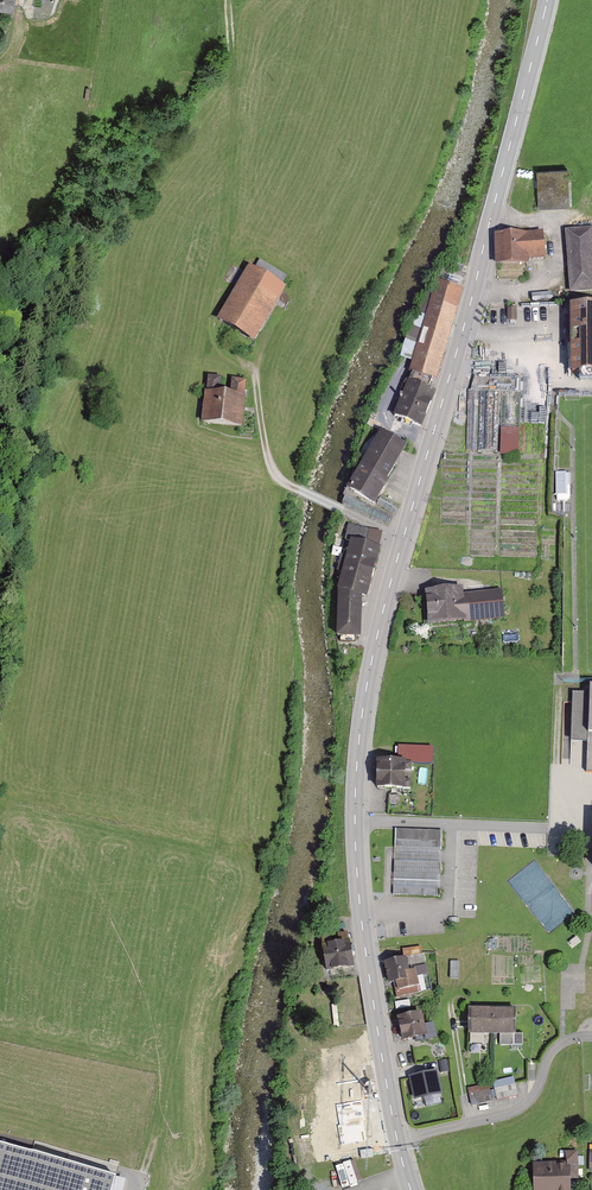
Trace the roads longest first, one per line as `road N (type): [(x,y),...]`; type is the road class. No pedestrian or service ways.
road 1 (tertiary): [(548,0),(385,605),(361,721),(355,793),(363,928),(411,1189)]
road 2 (track): [(287,483),(266,448),(255,377),(212,332),(235,106),(227,0)]
road 3 (track): [(404,536),(287,483)]

